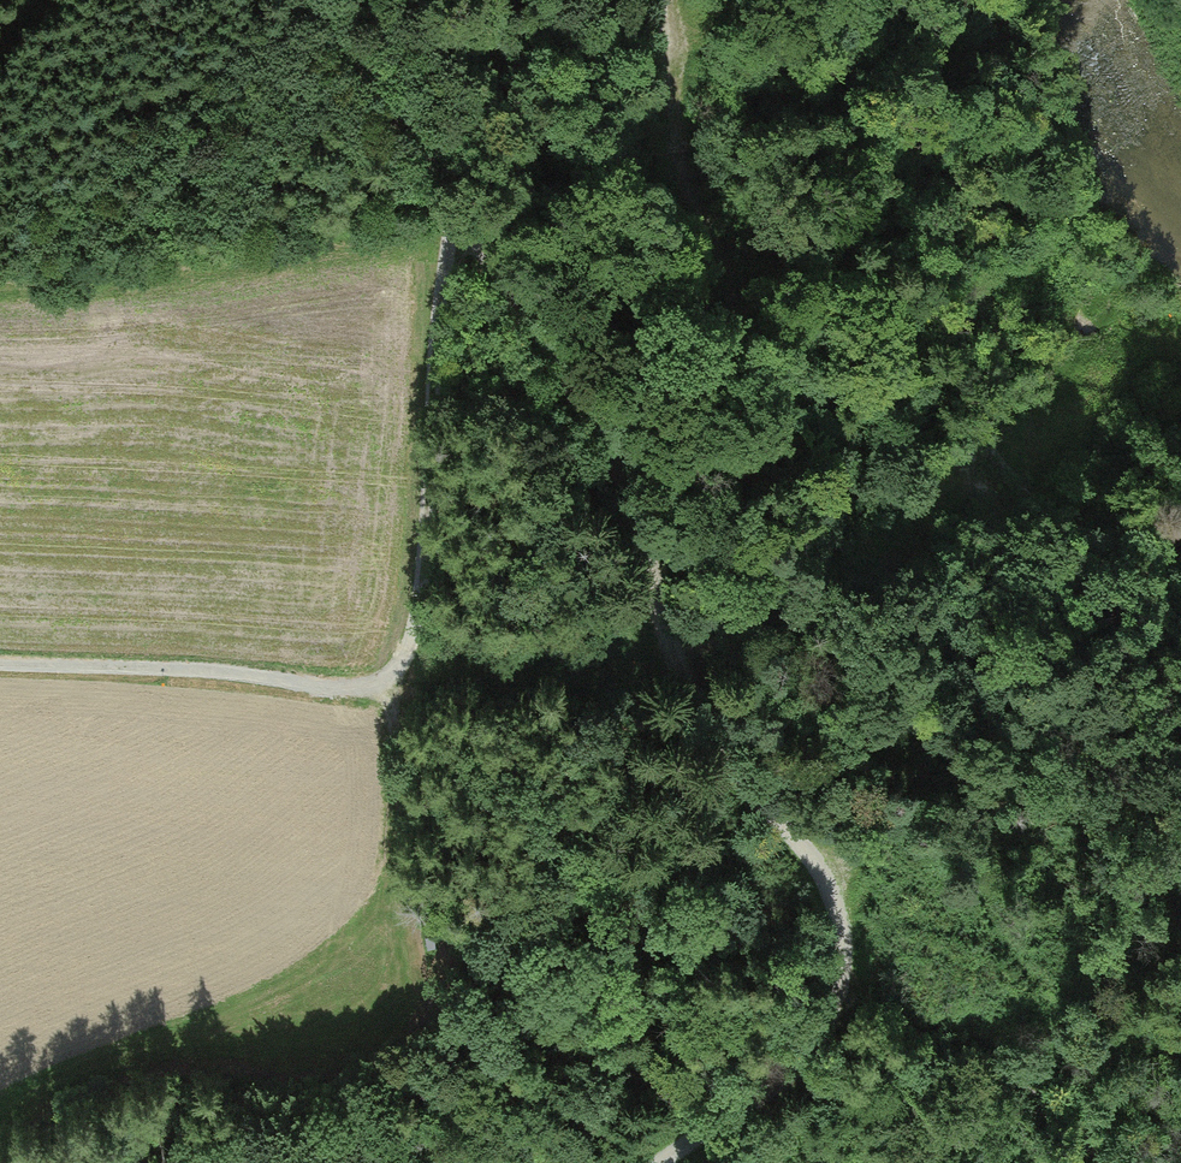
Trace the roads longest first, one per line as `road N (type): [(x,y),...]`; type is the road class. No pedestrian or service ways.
road 1 (track): [(491,260),(637,502),(661,615),(722,759),(818,869),(841,922),(838,996),(818,1044),(799,1068),(661,1162)]
road 2 (track): [(677,657),(739,611),(770,383),(699,221),(669,0)]
road 3 (track): [(392,684),(416,622),(433,377),(457,210)]
road 4 (track): [(392,684),(421,934),(356,1085)]
road 5 (track): [(0,662),(392,684)]
road 6 (track): [(1119,1162),(1000,1068),(853,984),(842,963)]
road 7 (track): [(491,260),(436,166),(310,0)]

